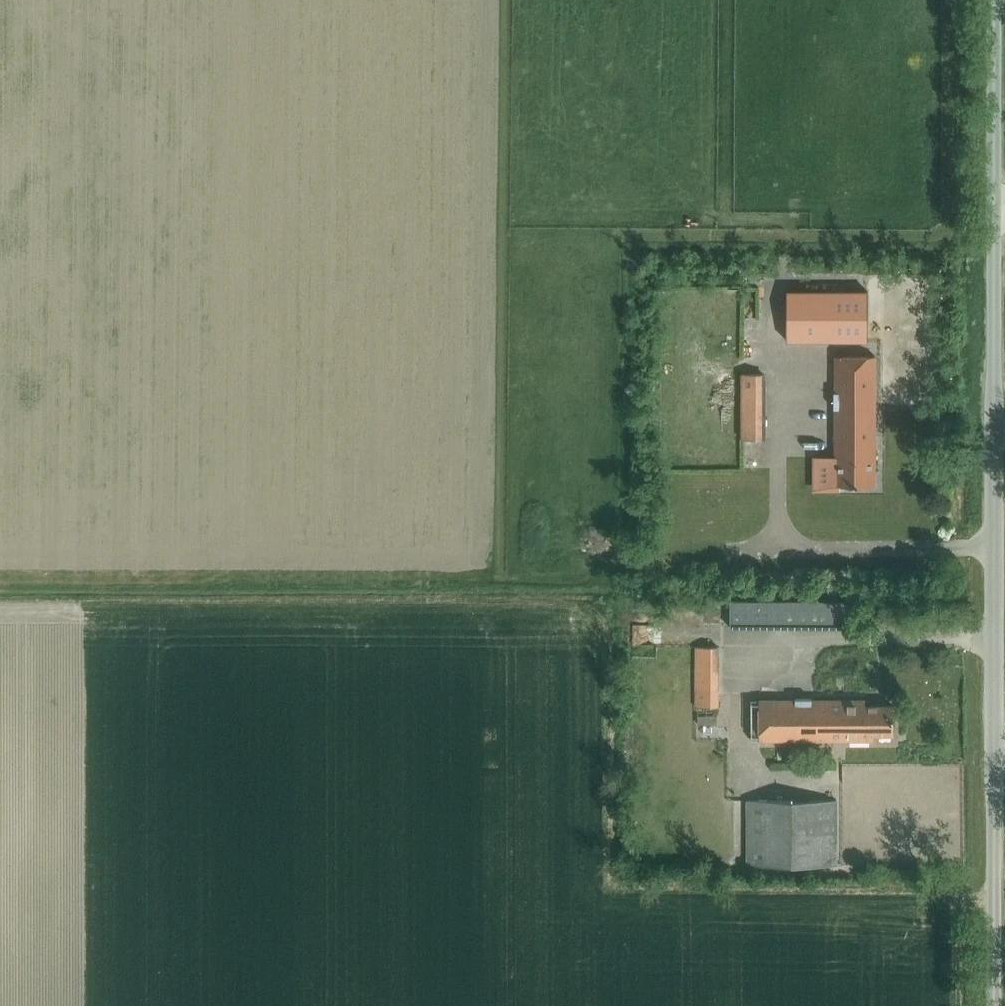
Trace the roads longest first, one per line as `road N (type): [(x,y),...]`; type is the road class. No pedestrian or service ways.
road 1 (unclassified): [(994,1005),(994,0)]

